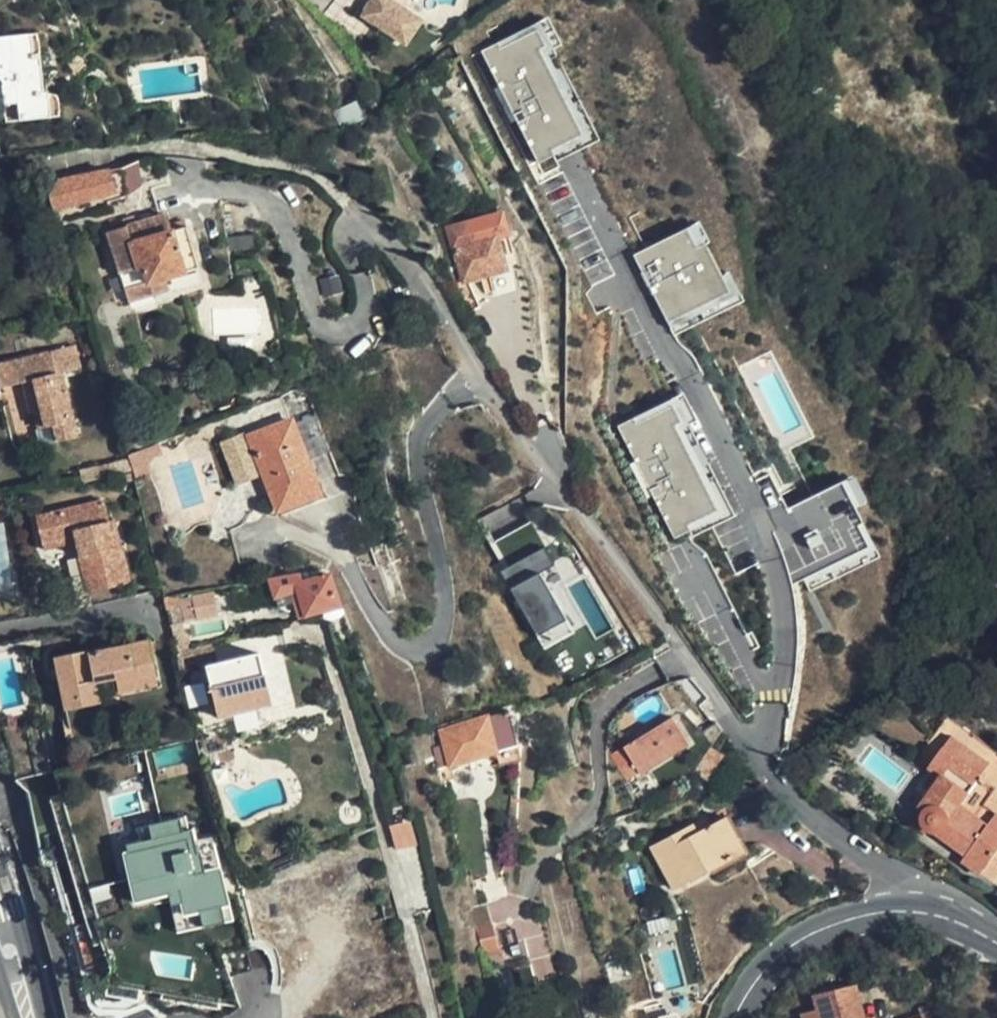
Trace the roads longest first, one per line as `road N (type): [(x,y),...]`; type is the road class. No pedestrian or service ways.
road 1 (residential): [(367,217),(431,294),(483,383),(686,658)]
road 2 (residential): [(686,658),(803,814),(902,890),(910,911)]
road 3 (residential): [(686,658),(600,707),(603,795),(588,822),(541,866),(513,918)]
road 4 (tertiary): [(735,1017),(787,951),(829,927),(910,911)]

